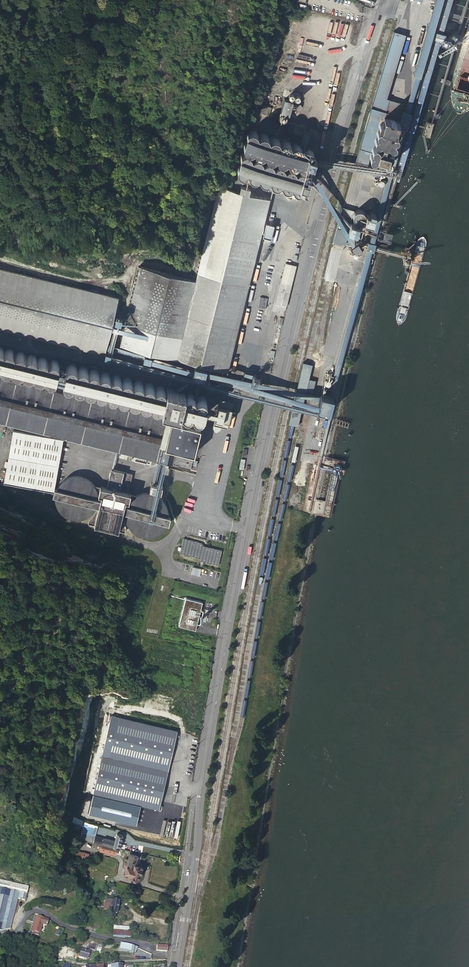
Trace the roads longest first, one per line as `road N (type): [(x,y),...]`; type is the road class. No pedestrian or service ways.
road 1 (secondary): [(383,0),(274,403),(210,741),(179,957)]
road 2 (unclassified): [(179,957),(79,931),(34,909),(15,938),(0,937)]

